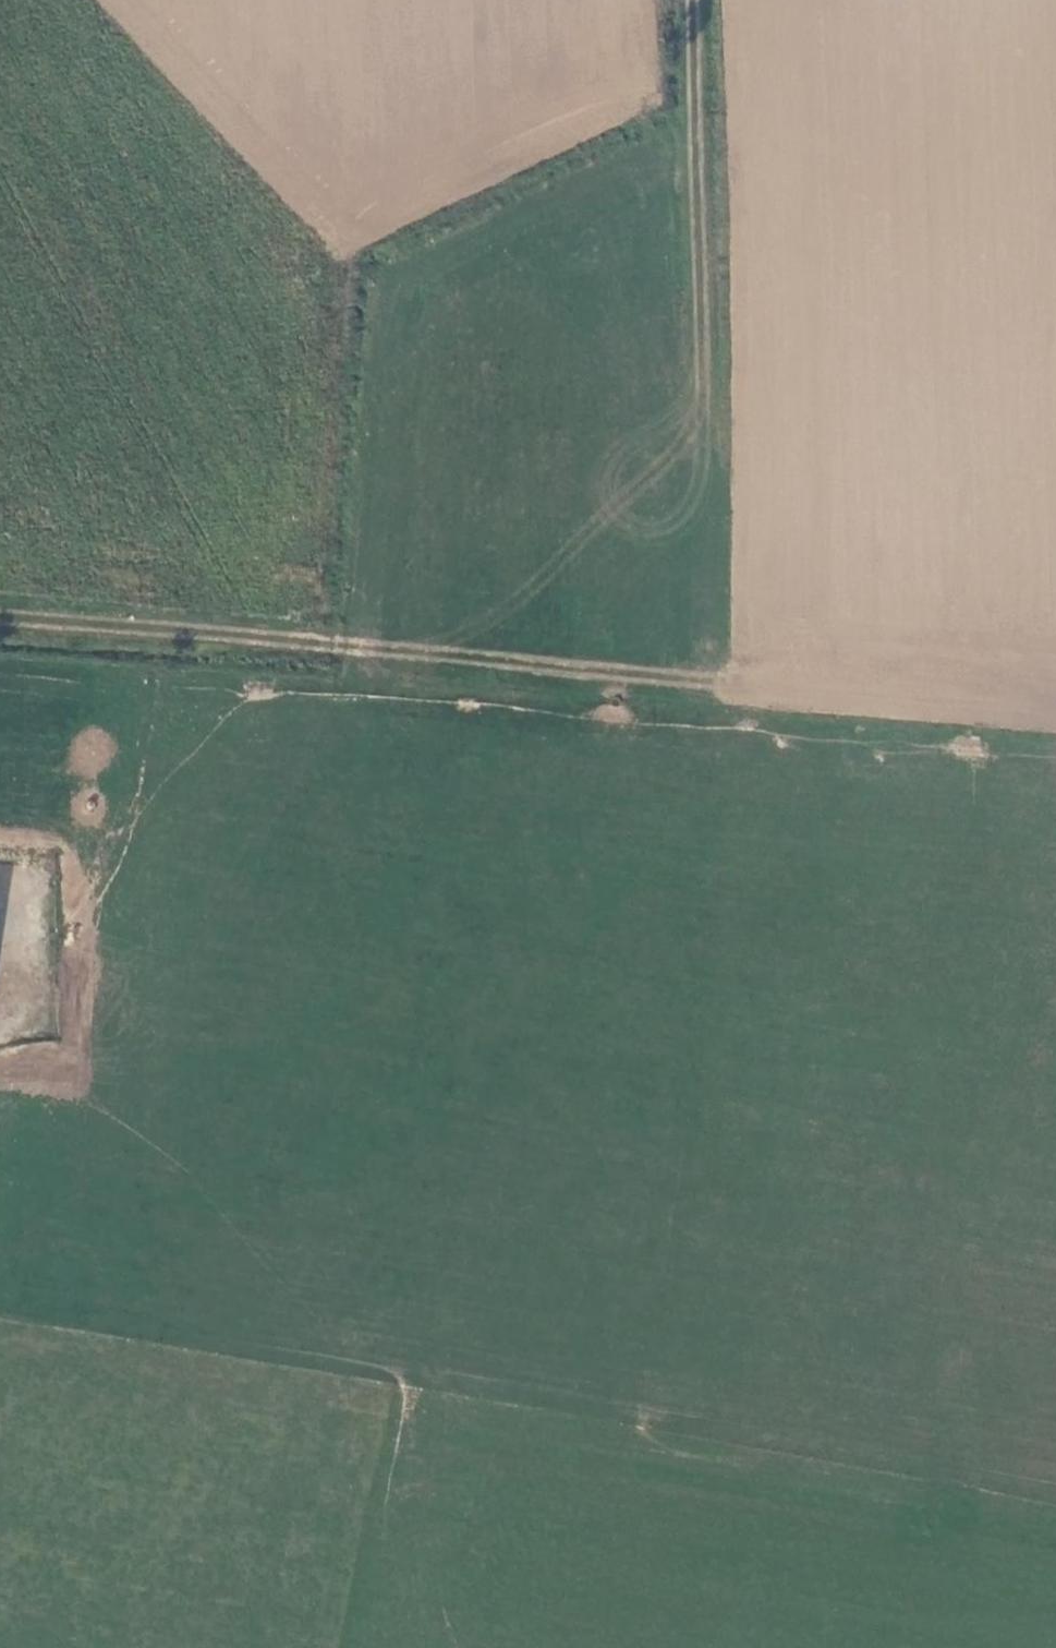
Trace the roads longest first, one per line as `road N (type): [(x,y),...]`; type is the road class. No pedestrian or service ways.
road 1 (track): [(716,0),(731,380)]

